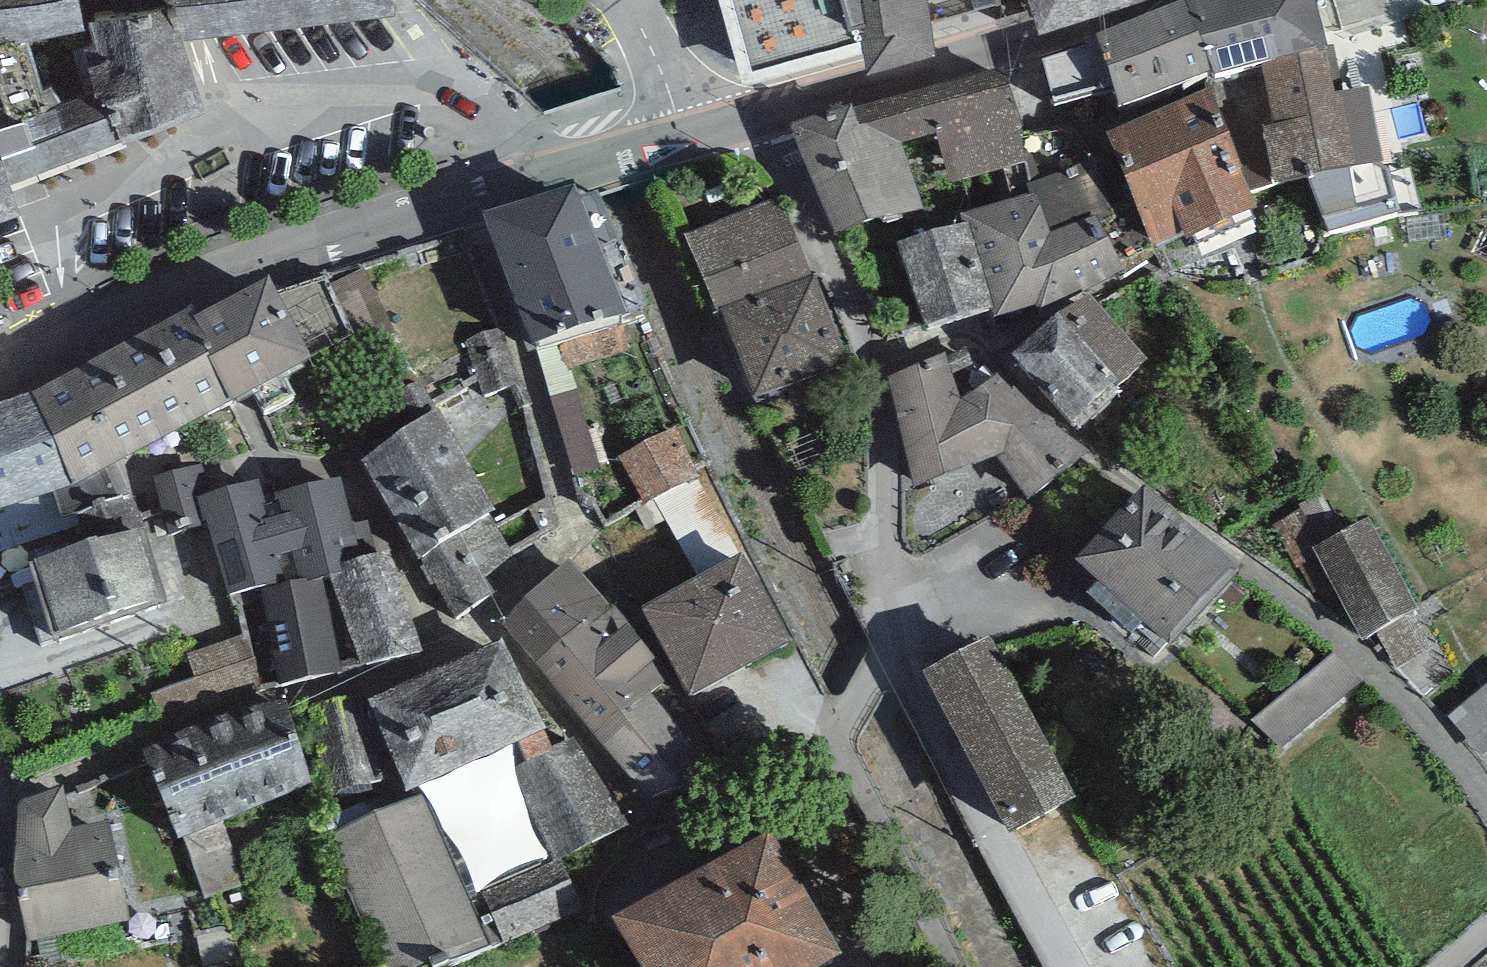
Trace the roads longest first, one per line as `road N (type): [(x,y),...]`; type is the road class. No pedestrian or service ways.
road 1 (residential): [(869,354),(966,325),(1107,463),(1153,485),(1250,560),(1411,712),(1486,813)]
road 2 (residential): [(0,797),(275,693),(435,654),(496,621)]
road 3 (secondary): [(0,389),(261,274),(471,204)]
road 4 (residential): [(496,621),(669,849),(869,789)]
road 5 (residential): [(496,621),(567,540),(471,204)]
road 6 (secondary): [(765,115),(1018,50),(1164,0)]
road 7 (residential): [(888,653),(1072,966)]
road 8 (secondary): [(471,204),(765,115)]
road 9 (residential): [(869,354),(884,446),(888,653)]
road 10 (residential): [(765,115),(869,354)]
road 11 (residential): [(869,789),(954,966)]
road 12 (residential): [(888,653),(842,722),(869,789)]

